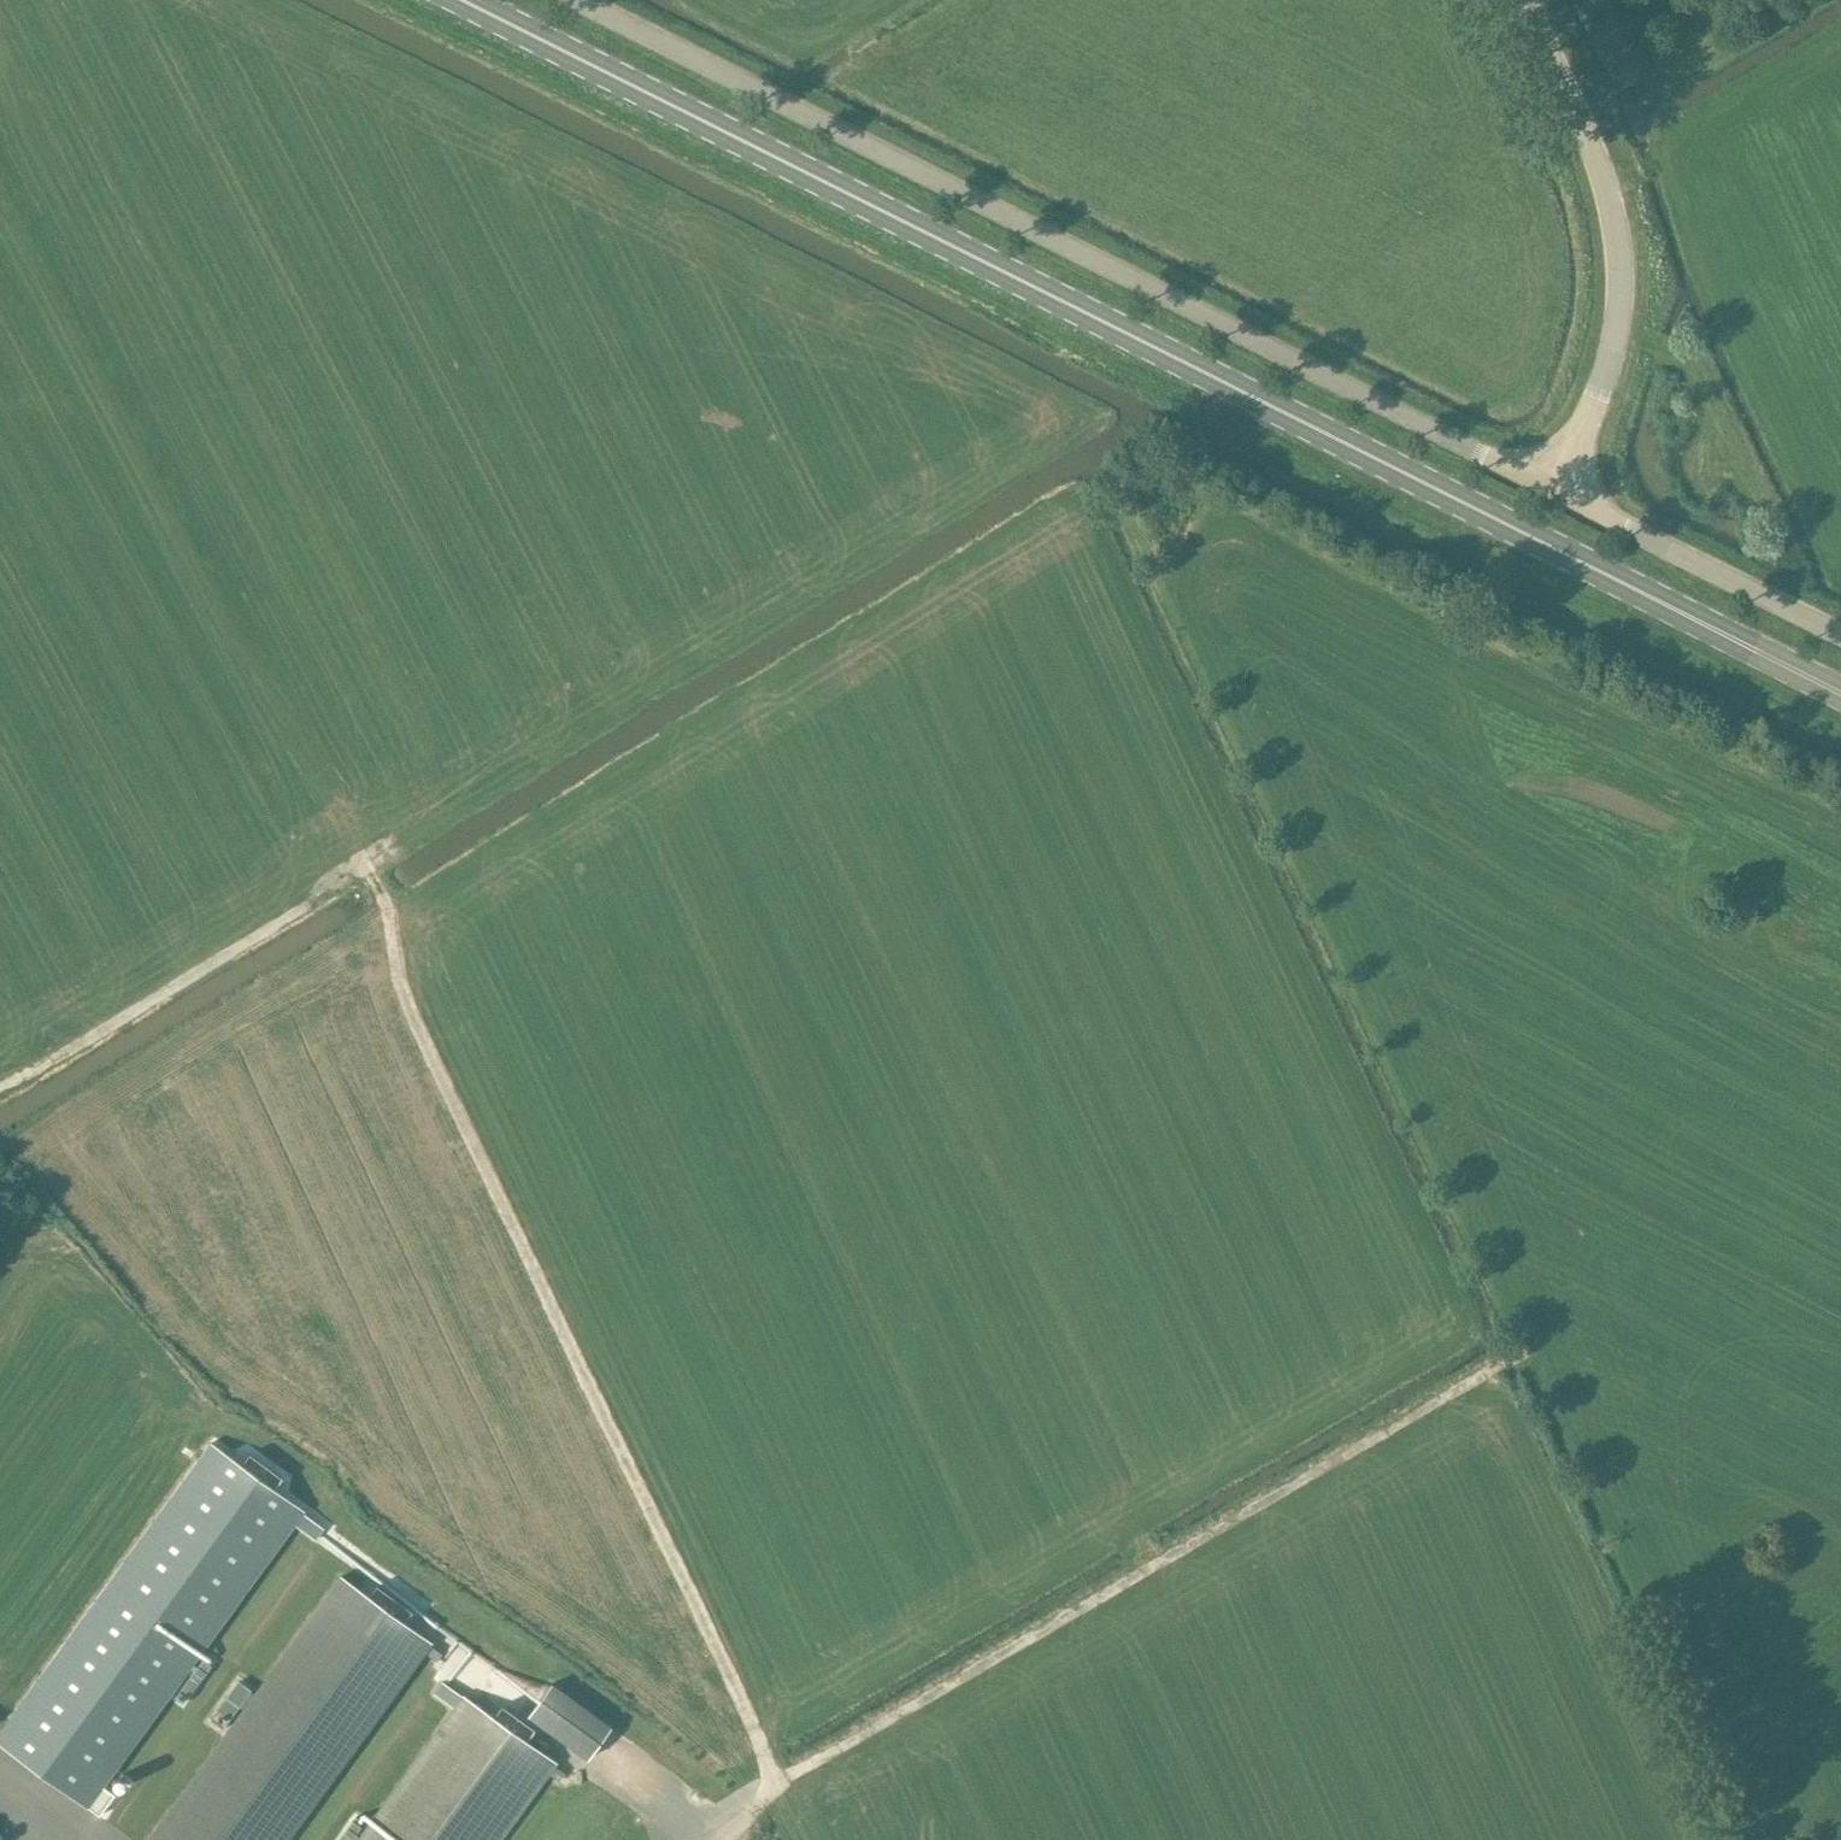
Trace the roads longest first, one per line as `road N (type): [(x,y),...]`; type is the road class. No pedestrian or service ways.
road 1 (primary): [(1640,591),(455,0)]
road 2 (unclassified): [(1558,487),(569,0)]
road 3 (unclassified): [(1558,487),(1617,348),(1616,234),(1594,146),(1526,0)]
road 4 (unclassified): [(1840,632),(1558,487)]
road 5 (primary): [(1640,591),(1657,609),(1840,704)]
road 6 (primary): [(1840,682),(1677,600),(1640,591)]

